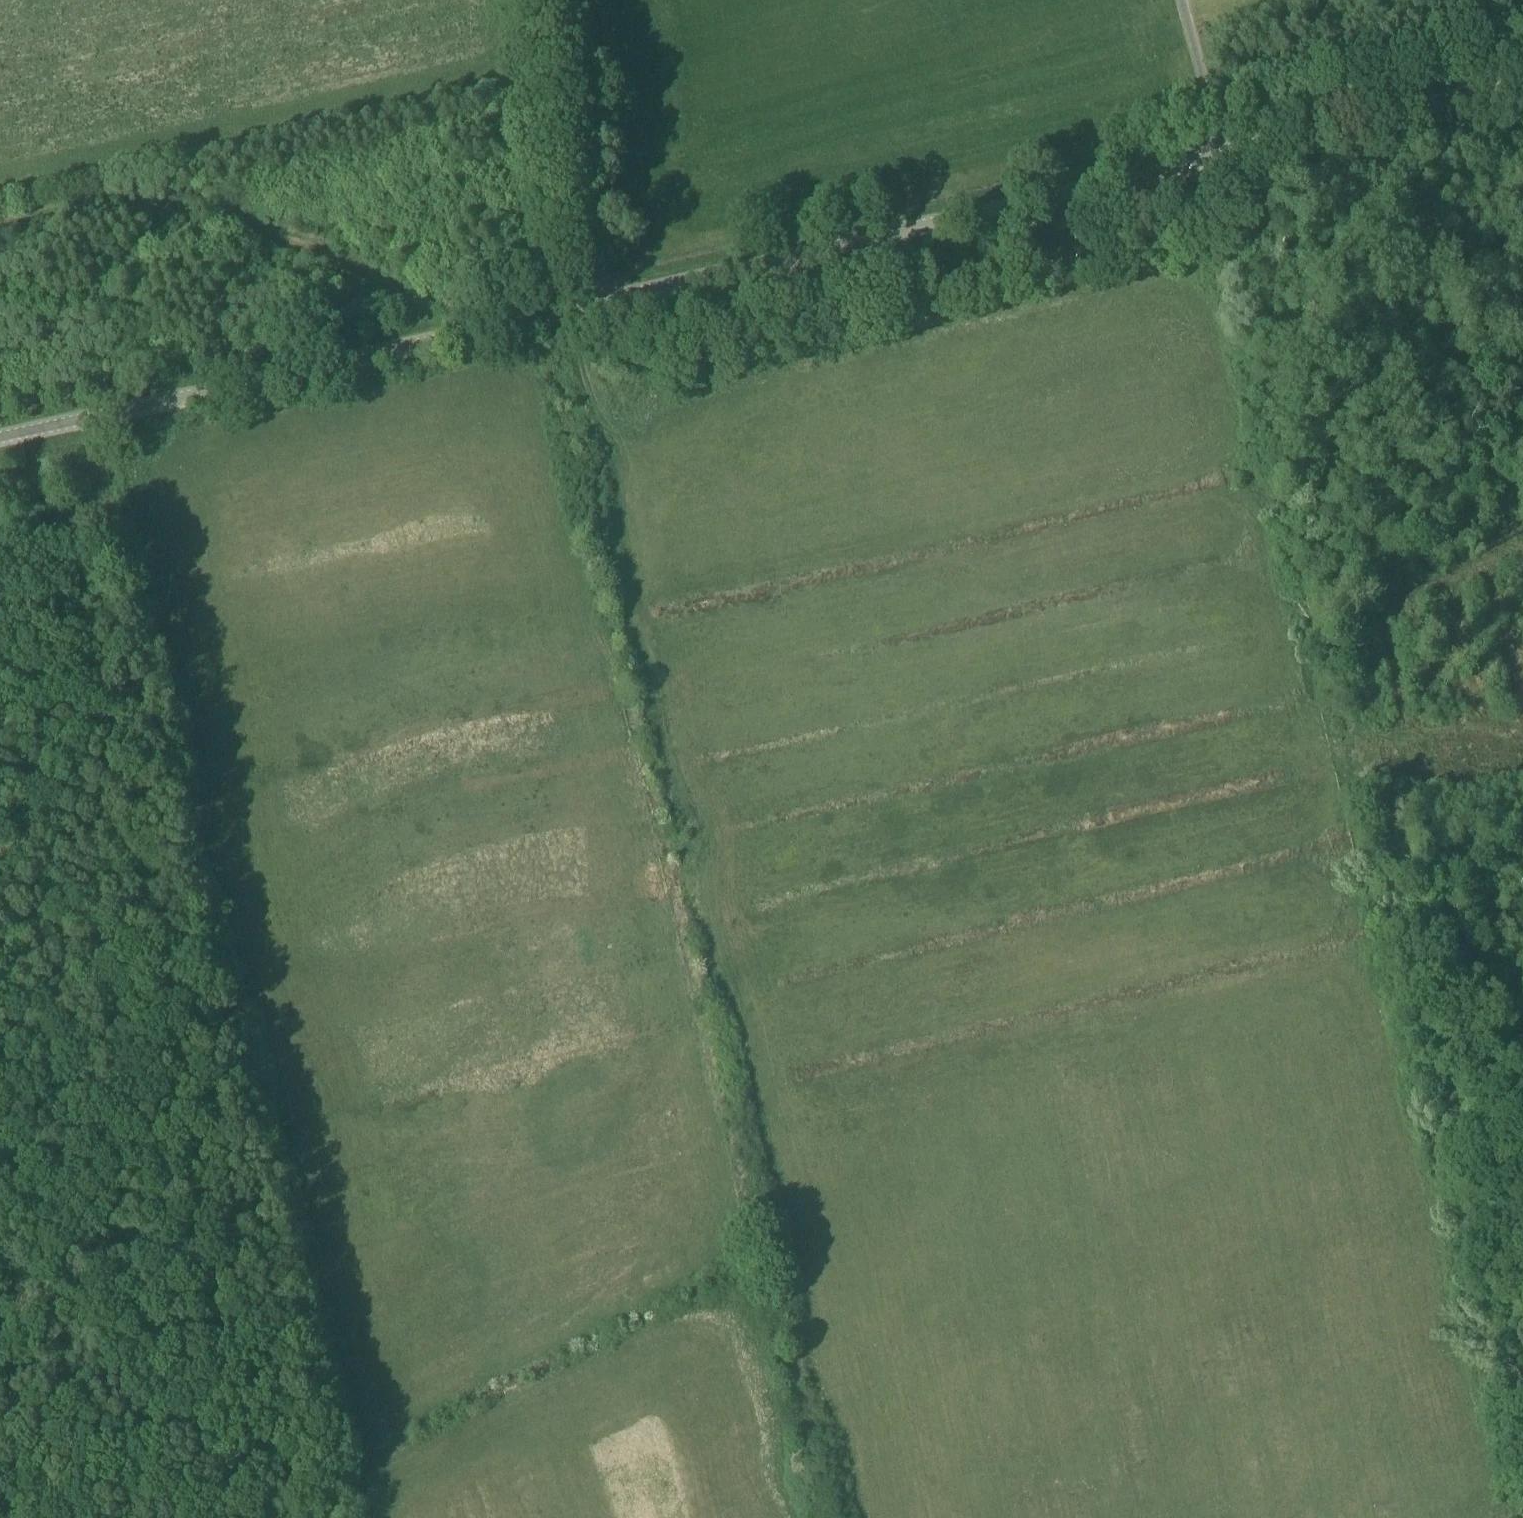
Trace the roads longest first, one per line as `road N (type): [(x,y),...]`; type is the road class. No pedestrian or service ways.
road 1 (unclassified): [(595,305),(1522,86)]
road 2 (unclassified): [(0,439),(595,305)]
road 3 (unclassified): [(595,305),(560,0)]
road 4 (track): [(149,557),(120,412)]

